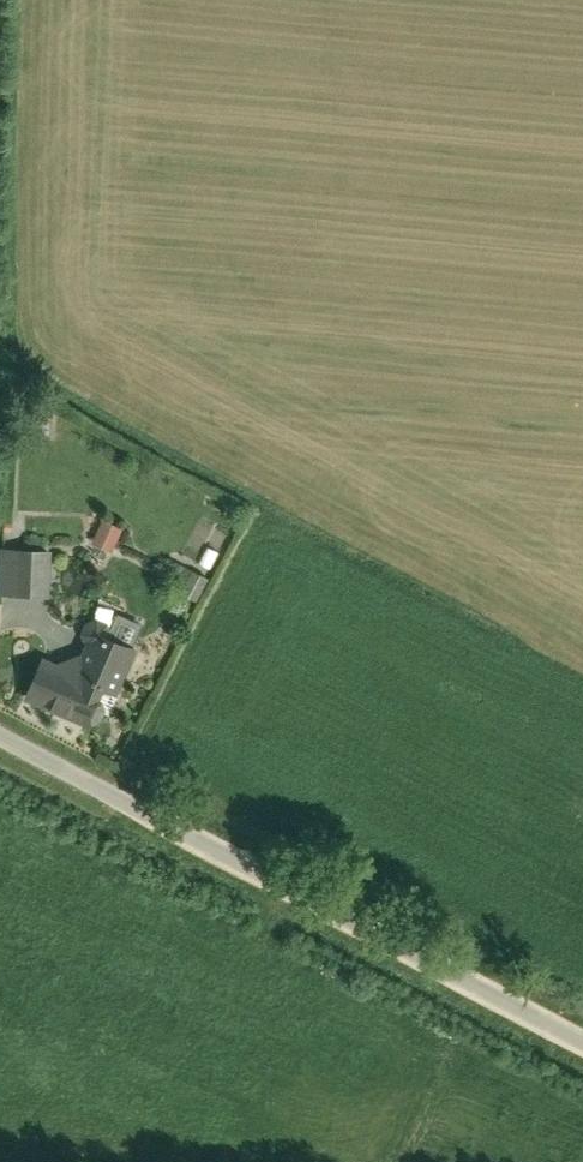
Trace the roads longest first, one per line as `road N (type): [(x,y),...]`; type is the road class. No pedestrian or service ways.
road 1 (residential): [(582,1044),(0,741)]

